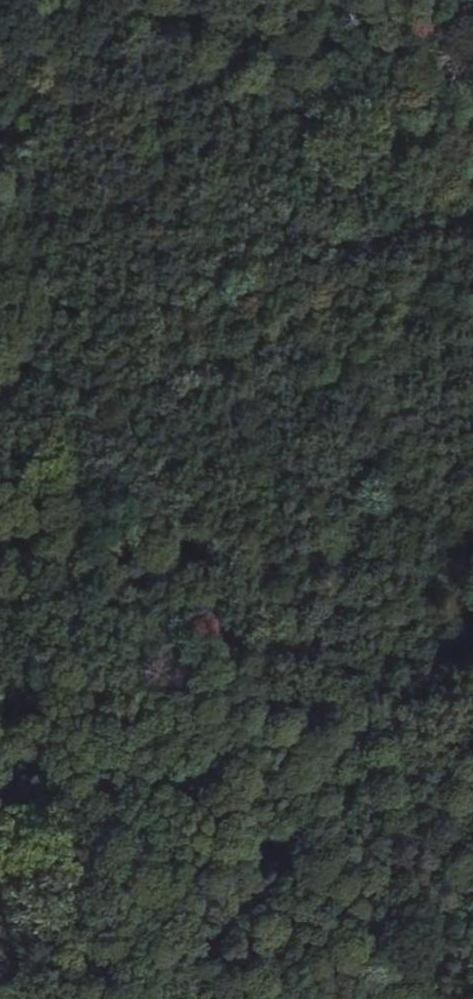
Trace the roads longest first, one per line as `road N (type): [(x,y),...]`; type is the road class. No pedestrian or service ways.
road 1 (motorway): [(0,440),(76,0)]

